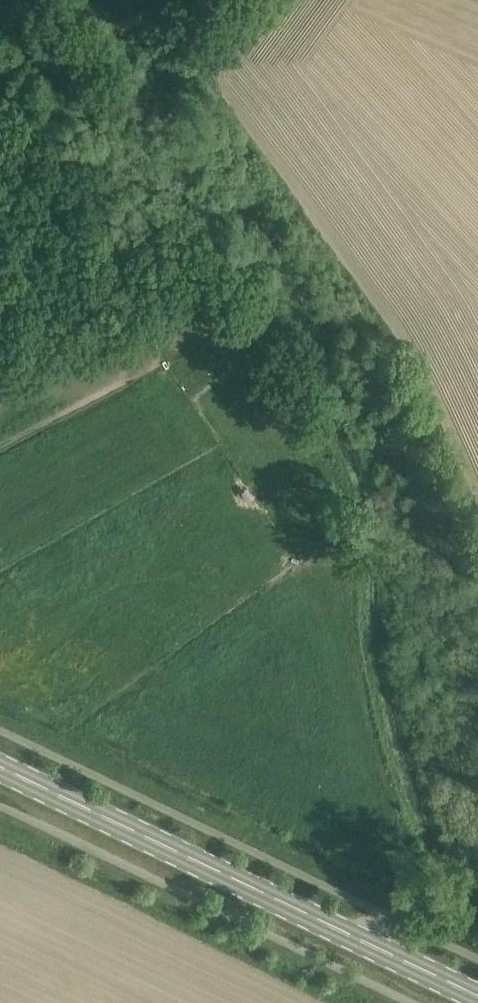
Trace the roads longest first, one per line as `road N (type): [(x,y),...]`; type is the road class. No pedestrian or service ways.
road 1 (primary): [(477,997),(0,768)]
road 2 (track): [(0,74),(45,61),(171,0)]

